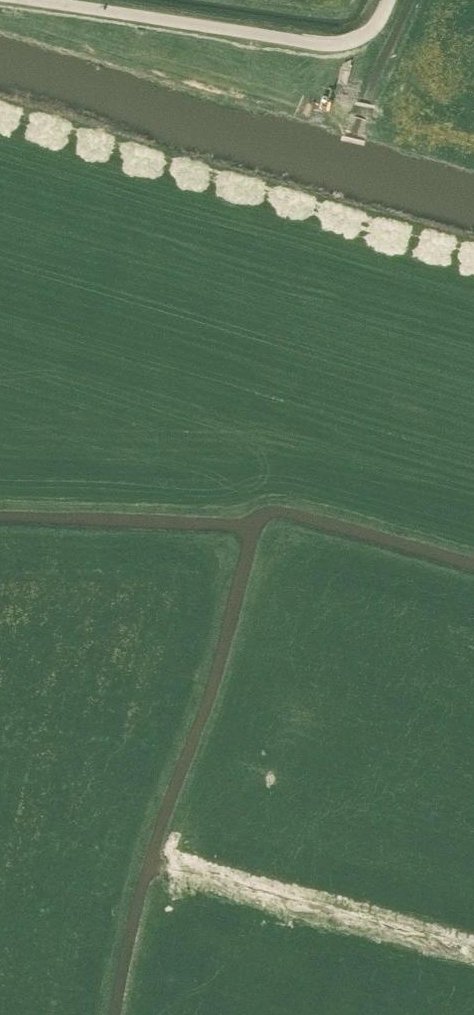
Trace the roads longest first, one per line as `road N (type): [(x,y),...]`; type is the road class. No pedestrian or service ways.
road 1 (track): [(389,0),(372,28),(328,43),(40,0)]

